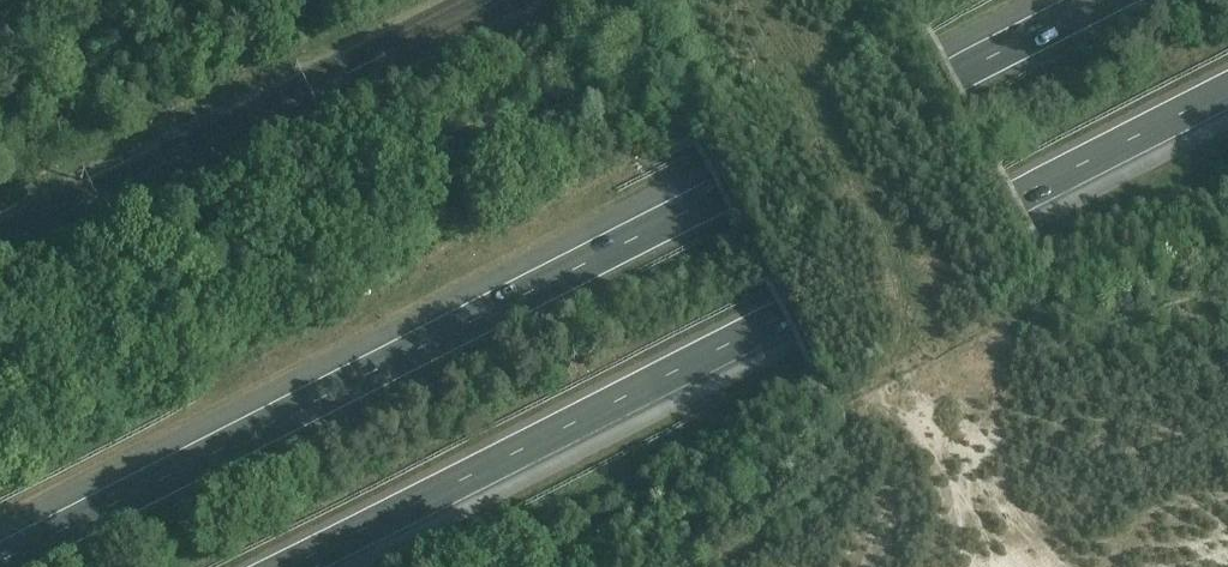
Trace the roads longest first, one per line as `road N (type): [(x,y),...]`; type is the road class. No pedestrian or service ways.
road 1 (motorway): [(1096,0),(0,557)]
road 2 (motorway): [(304,566),(1227,97)]

